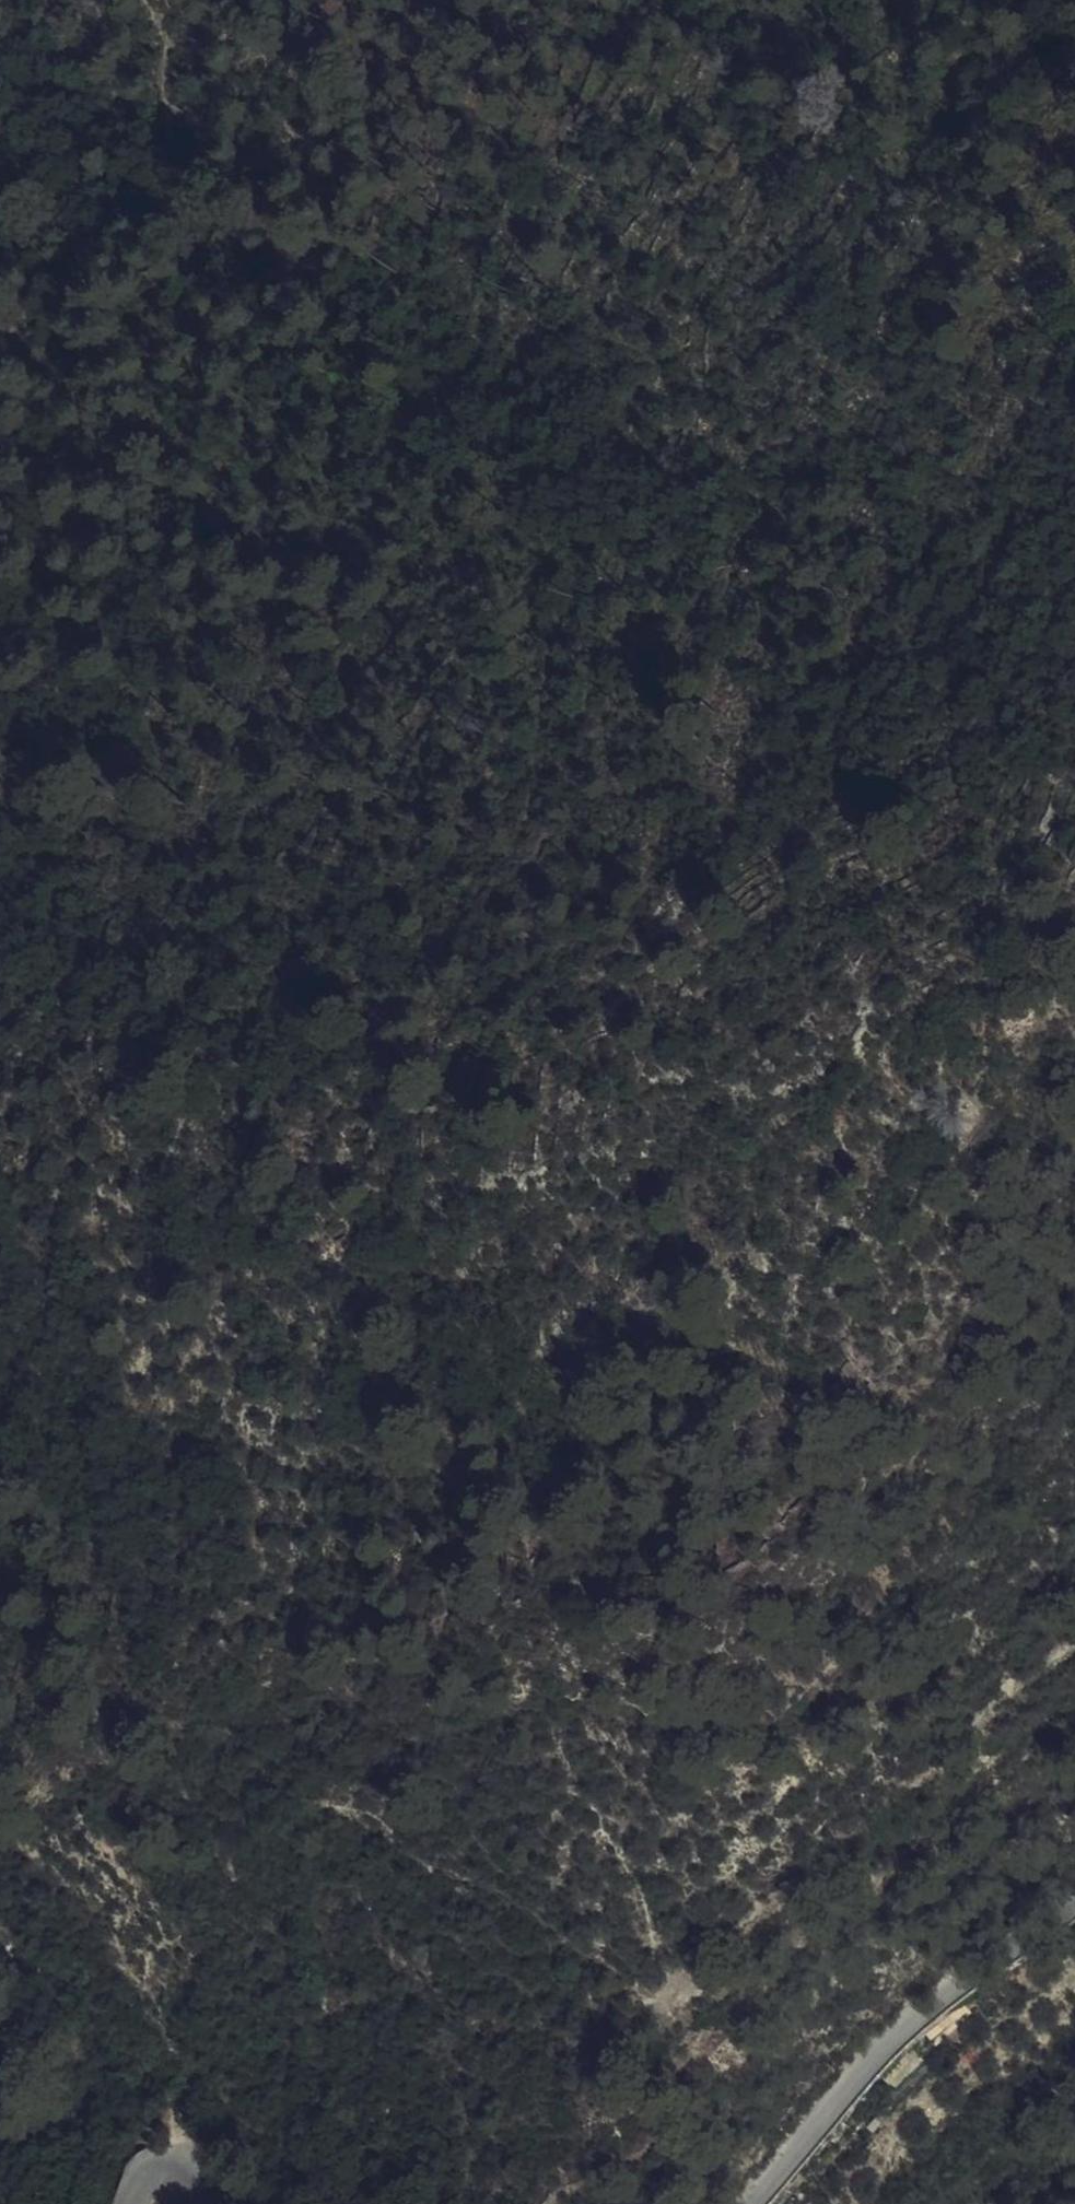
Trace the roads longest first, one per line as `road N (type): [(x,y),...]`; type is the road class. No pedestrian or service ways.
road 1 (tertiary): [(751,2203),(893,2039),(1074,1899)]

